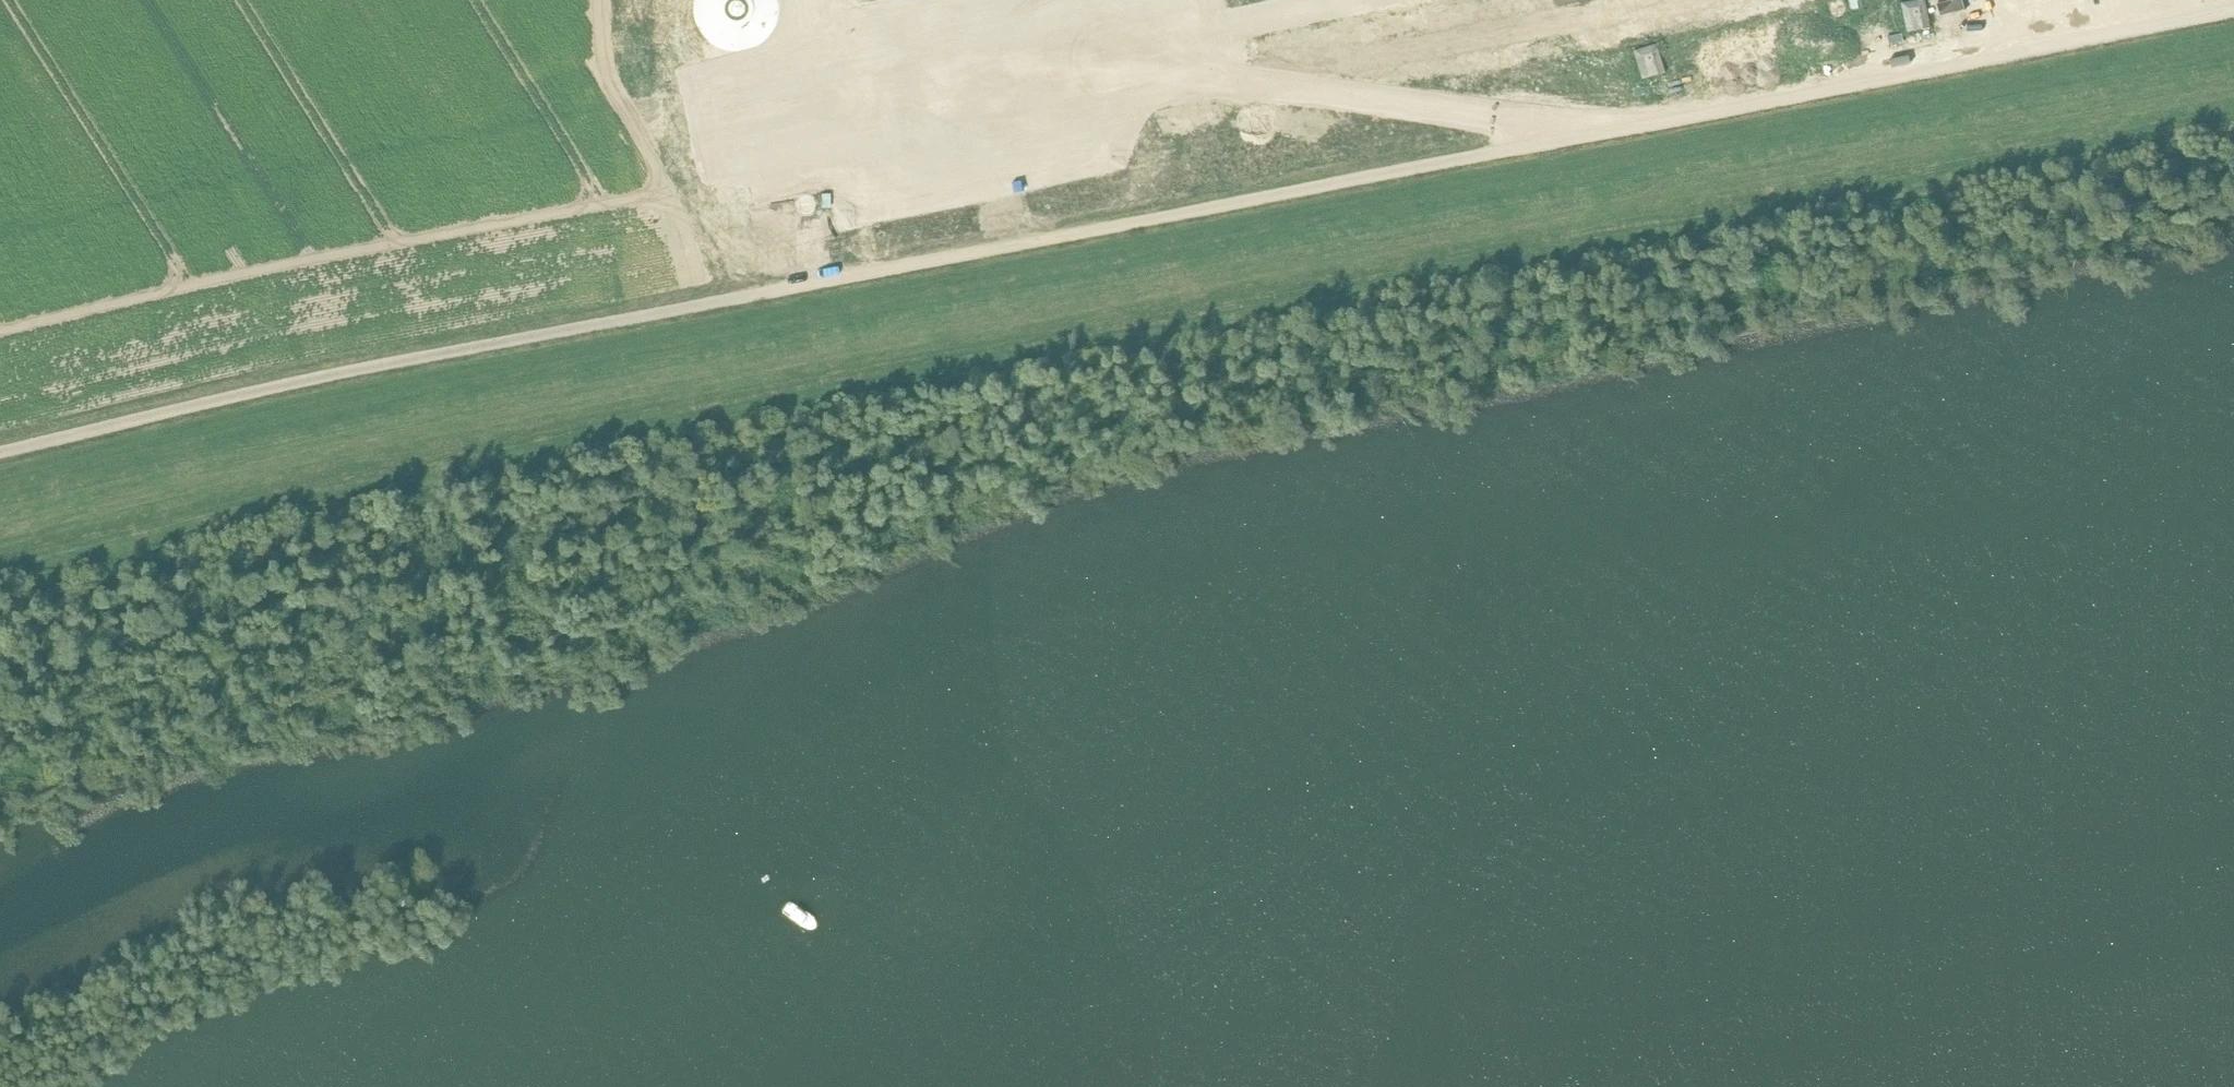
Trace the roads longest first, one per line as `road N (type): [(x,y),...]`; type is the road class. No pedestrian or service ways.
road 1 (unclassified): [(0,457),(417,361),(2233,13)]

